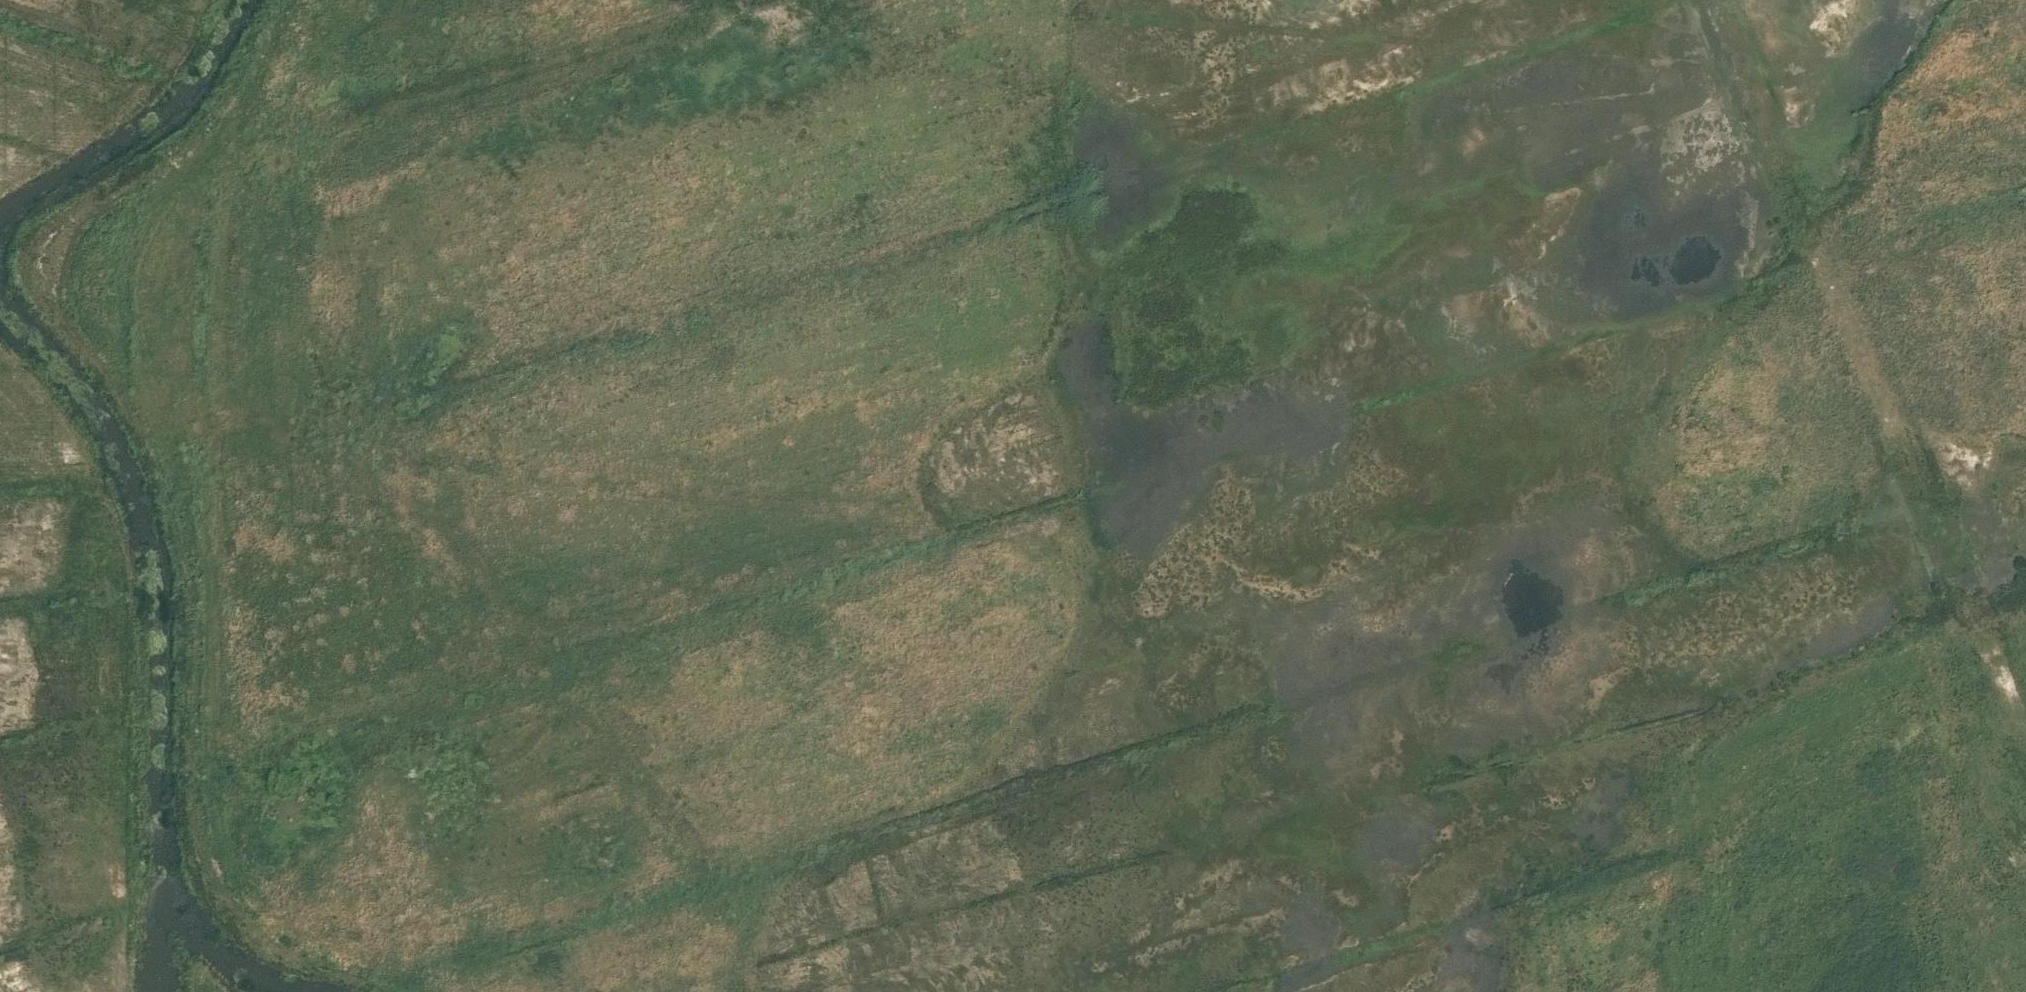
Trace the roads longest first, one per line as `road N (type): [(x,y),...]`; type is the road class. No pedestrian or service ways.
road 1 (track): [(419,991),(274,921),(238,888),(207,802),(199,568),(164,455),(76,304),(73,278),(95,235),(223,125),(299,0)]

